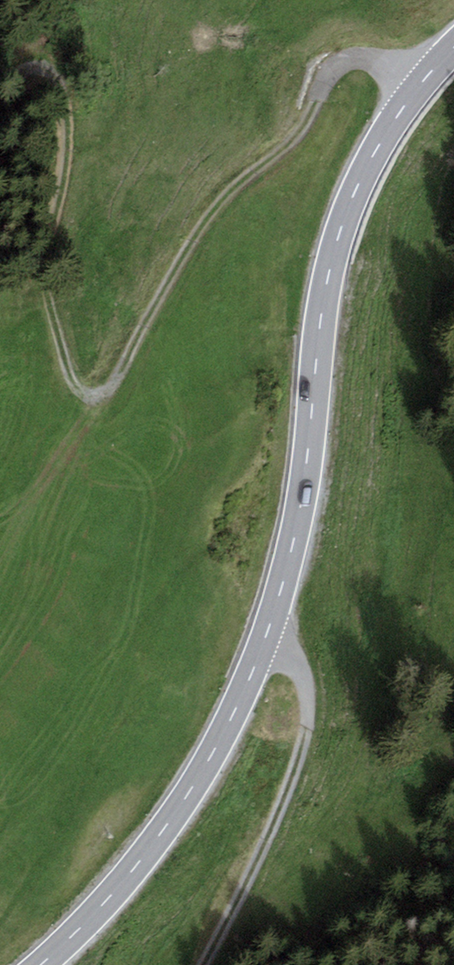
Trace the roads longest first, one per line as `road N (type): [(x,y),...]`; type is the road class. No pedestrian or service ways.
road 1 (secondary): [(453,48),(382,141),(338,239),(319,321),(293,544),(247,687),(148,851),(40,964)]
road 2 (track): [(422,82),(369,59),(331,73),(291,141),(219,203),(188,247),(118,386),(88,399),(70,377),(46,282),(66,157),(64,95),(40,70),(0,109)]
road 3 (track): [(266,636),(304,679),(308,714),(265,842),(204,964)]

